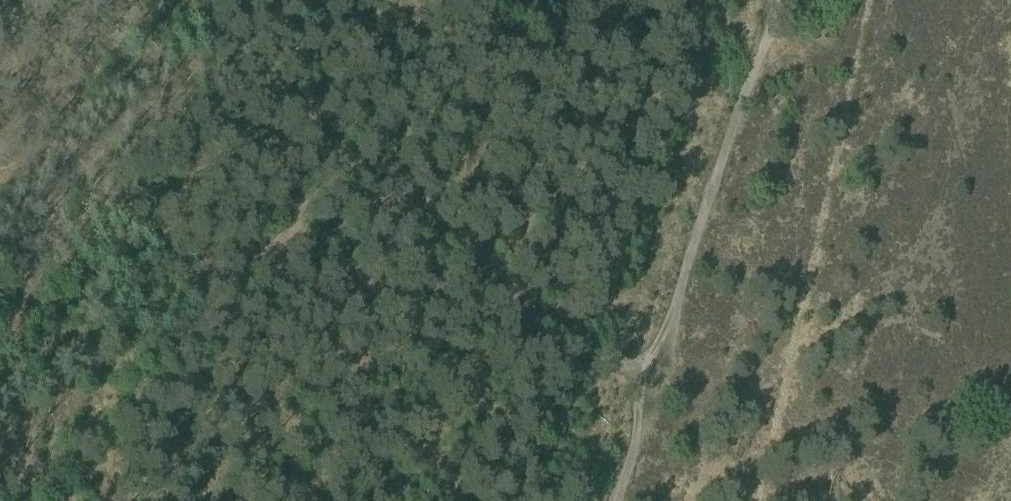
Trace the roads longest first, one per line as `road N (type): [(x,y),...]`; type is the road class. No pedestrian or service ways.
road 1 (track): [(772,0),(656,388),(612,500)]
road 2 (track): [(345,159),(29,500)]
road 3 (track): [(345,159),(656,388)]

